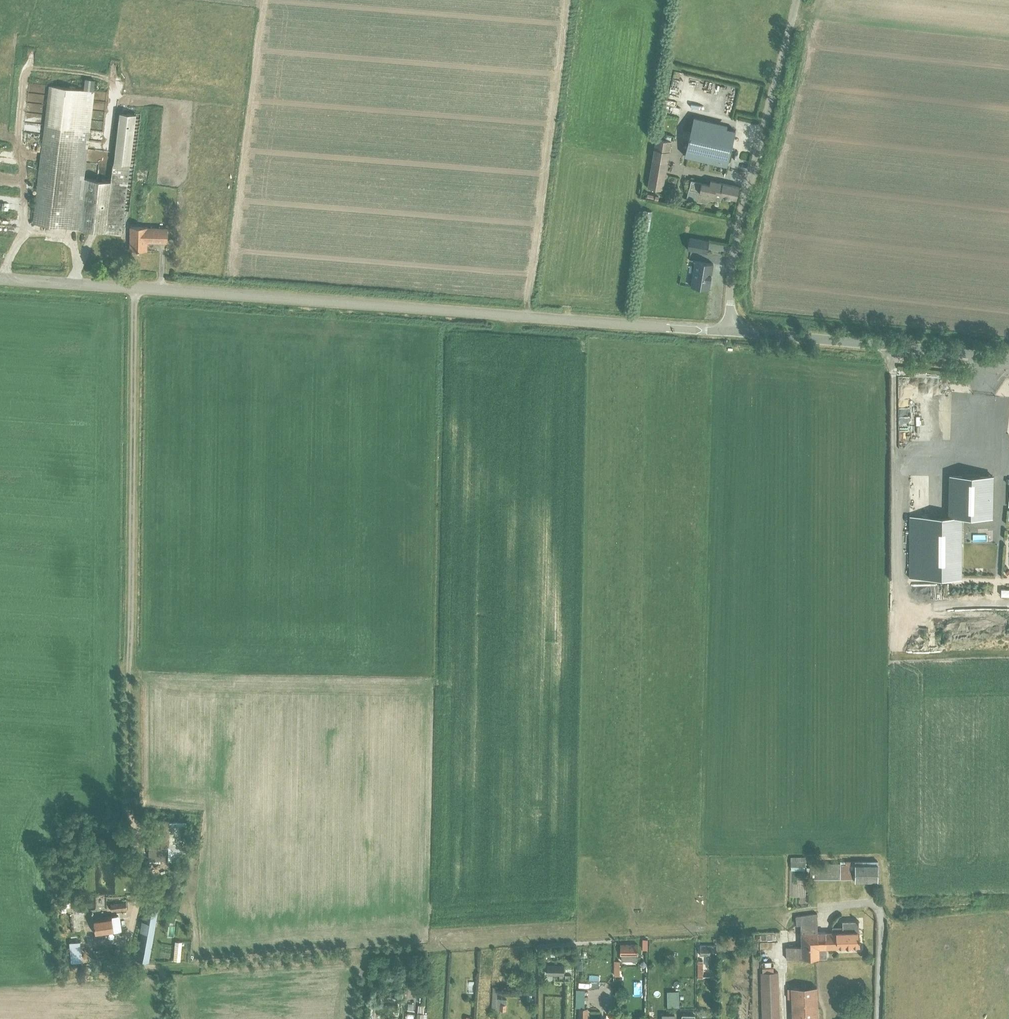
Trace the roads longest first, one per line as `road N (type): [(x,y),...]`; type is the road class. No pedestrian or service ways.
road 1 (tertiary): [(728,332),(134,288)]
road 2 (residential): [(134,288),(126,852)]
road 3 (unclassified): [(728,332),(736,241),(797,0)]
road 4 (tertiary): [(1008,359),(728,332)]
road 5 (tertiary): [(134,288),(0,279)]

